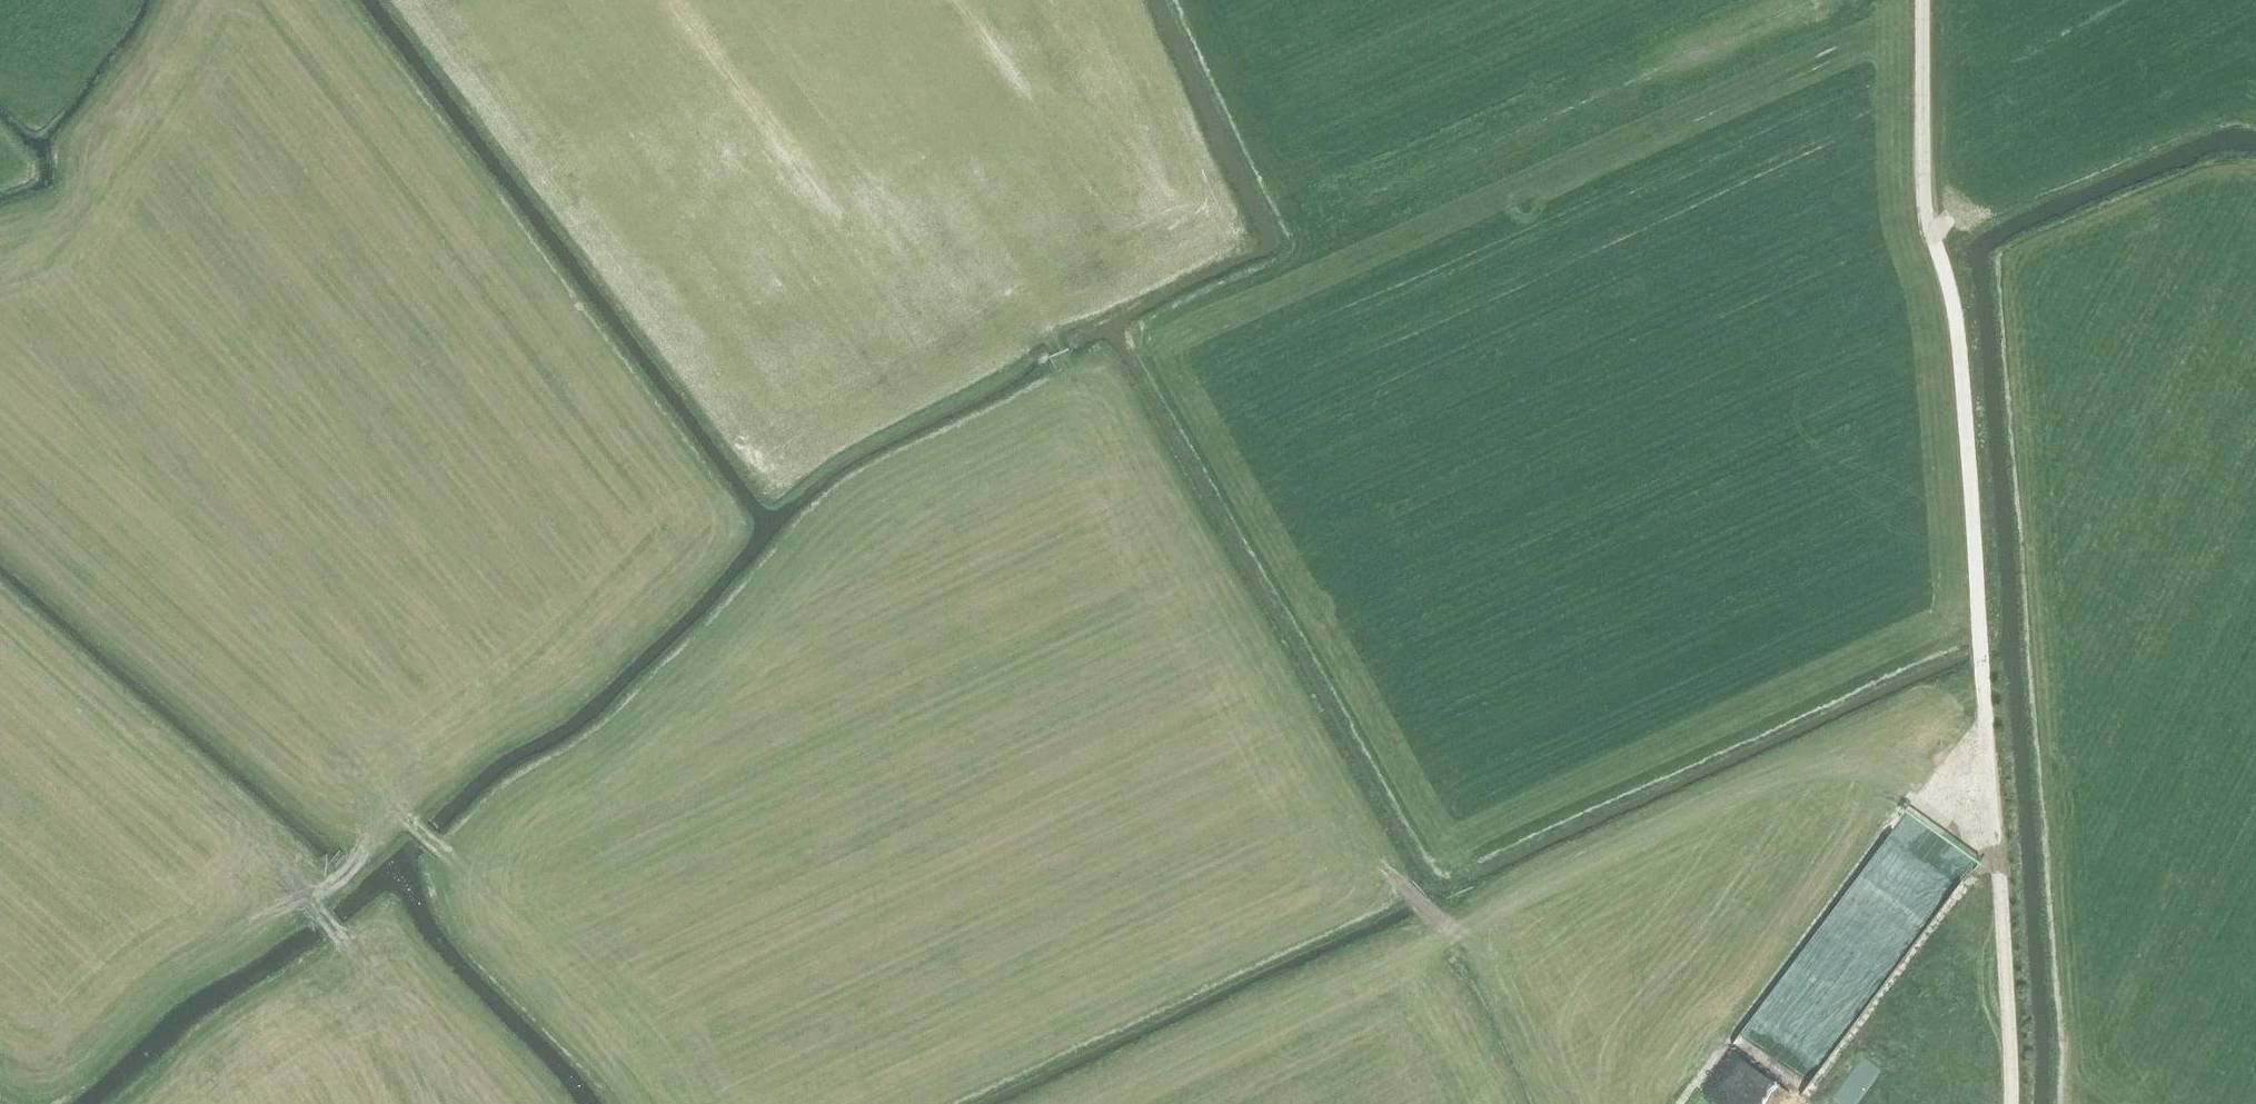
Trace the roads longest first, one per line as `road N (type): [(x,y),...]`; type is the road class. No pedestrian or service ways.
road 1 (track): [(2009,1103),(1958,302),(1927,161),(1929,0)]

